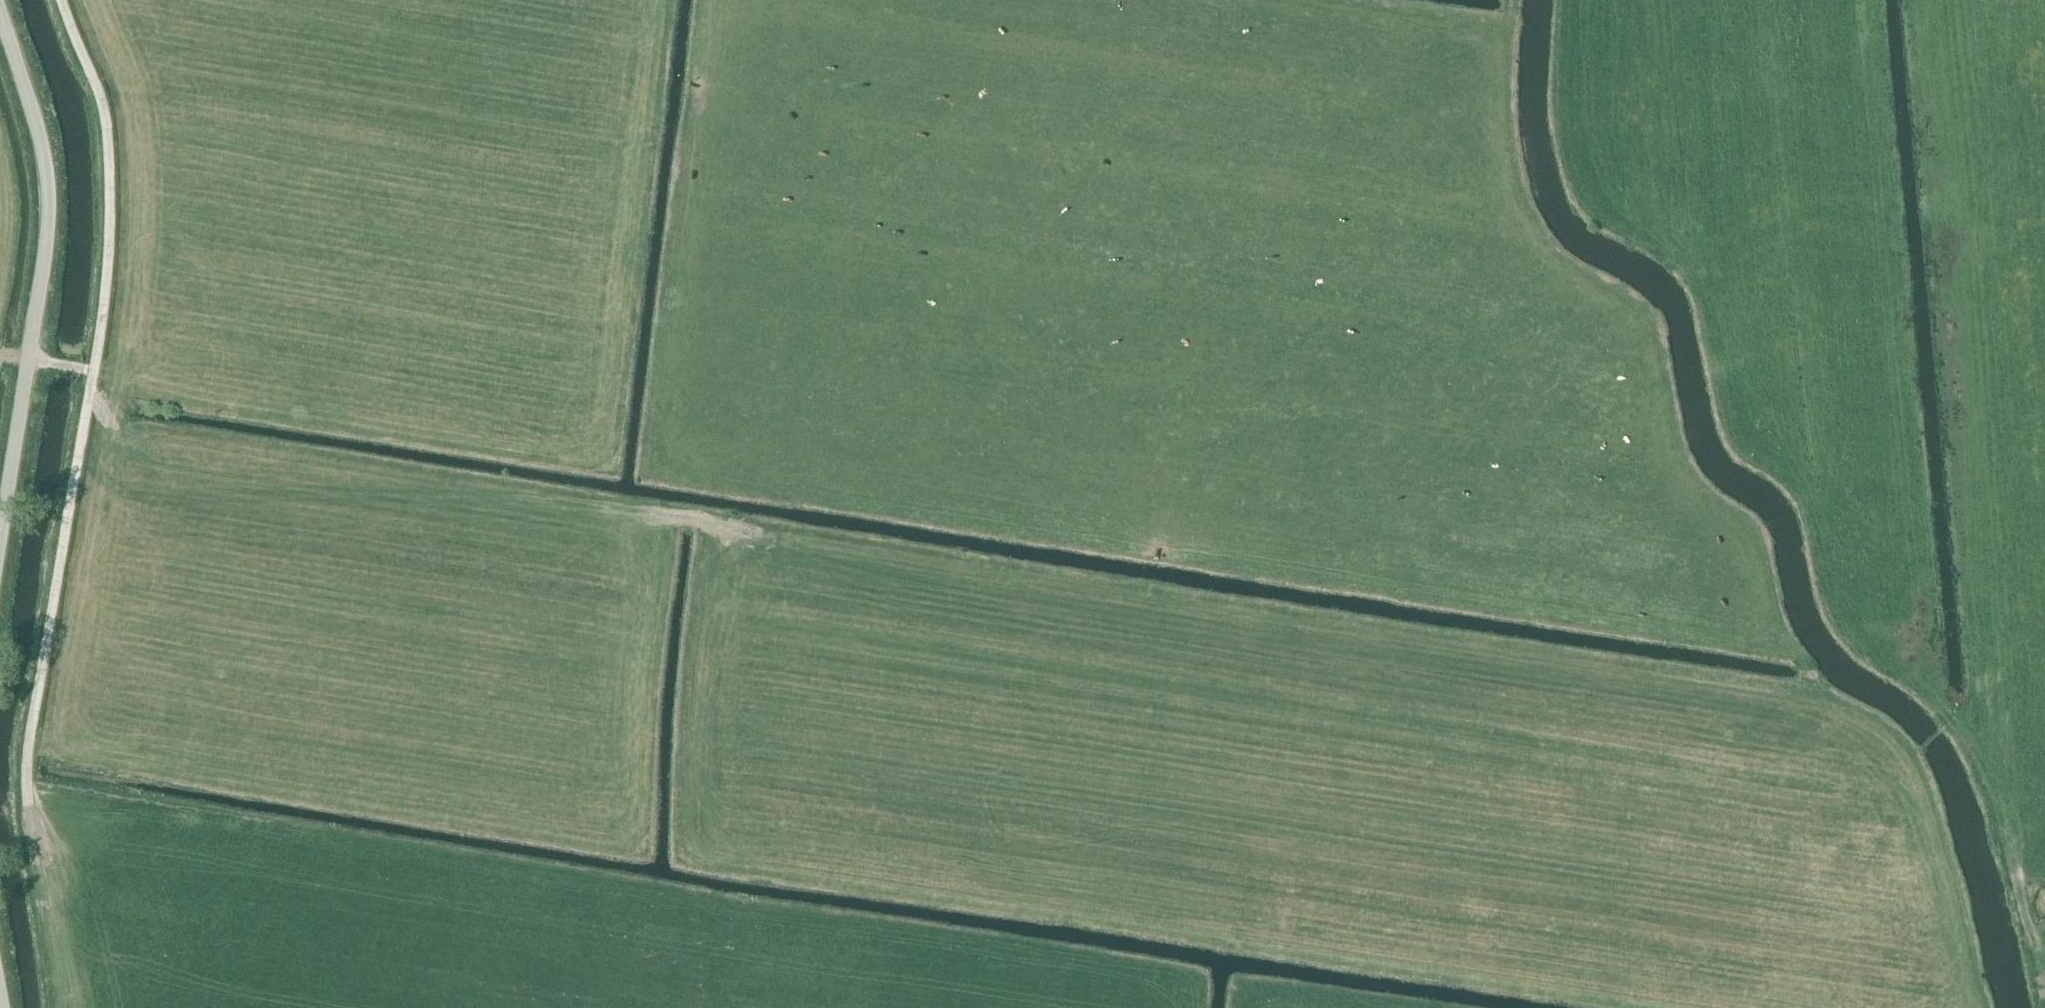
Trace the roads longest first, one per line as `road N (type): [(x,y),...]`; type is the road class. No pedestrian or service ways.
road 1 (unclassified): [(0,548),(47,216),(18,63),(0,22)]

